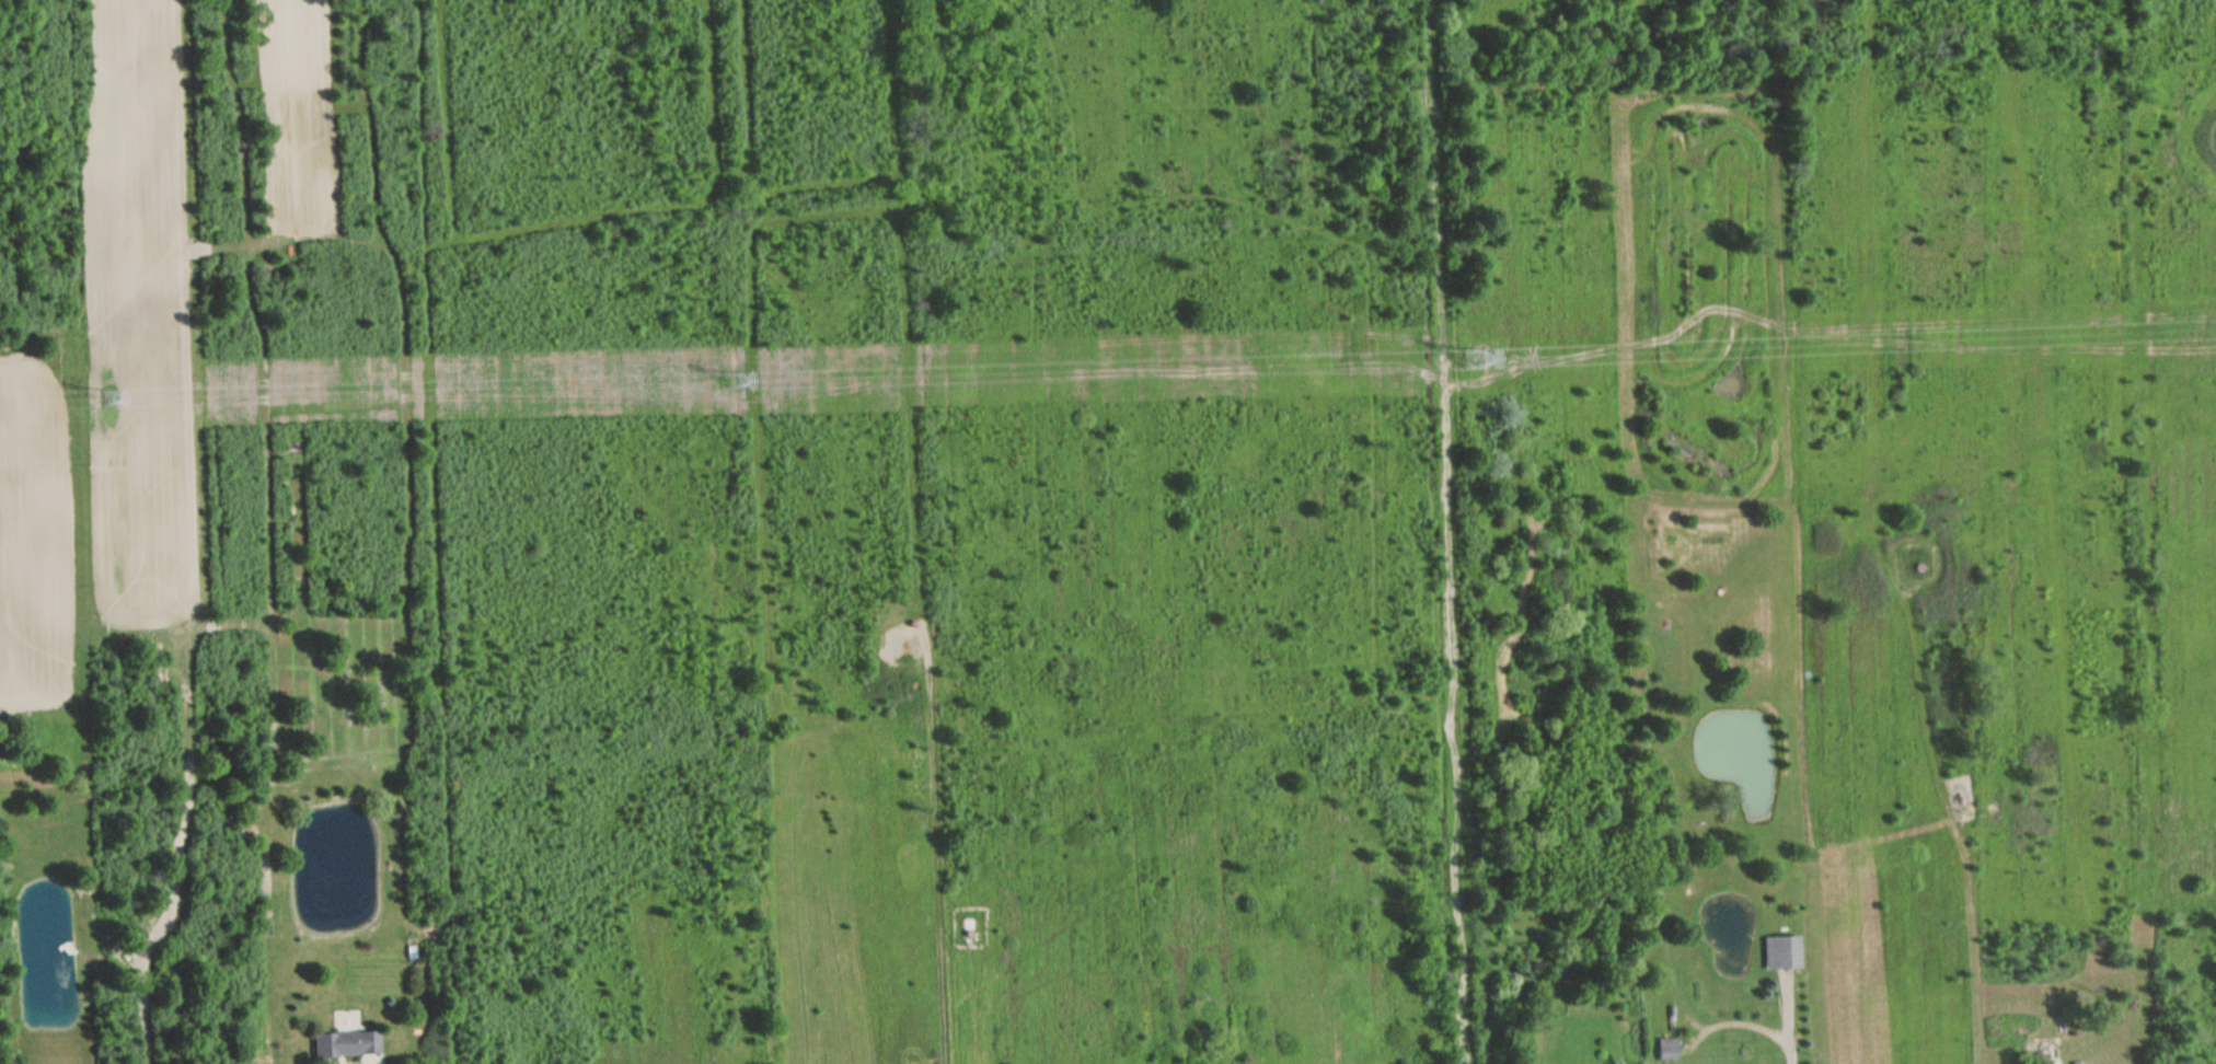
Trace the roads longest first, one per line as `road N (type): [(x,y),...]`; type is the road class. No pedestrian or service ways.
road 1 (track): [(1470,1063),(1434,0)]
road 2 (residential): [(958,1063),(958,721)]

